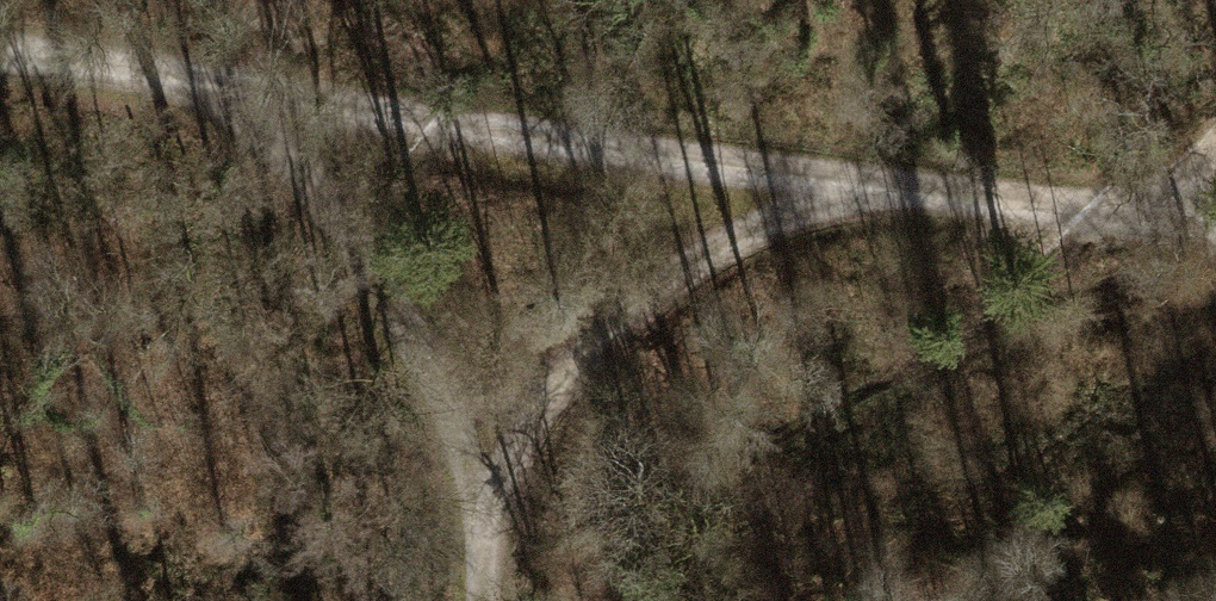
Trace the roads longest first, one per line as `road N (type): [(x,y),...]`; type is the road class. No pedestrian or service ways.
road 1 (track): [(0,64),(171,76),(797,185),(1215,235)]
road 2 (track): [(291,99),(474,422),(797,185)]
road 3 (track): [(482,600),(474,422)]

